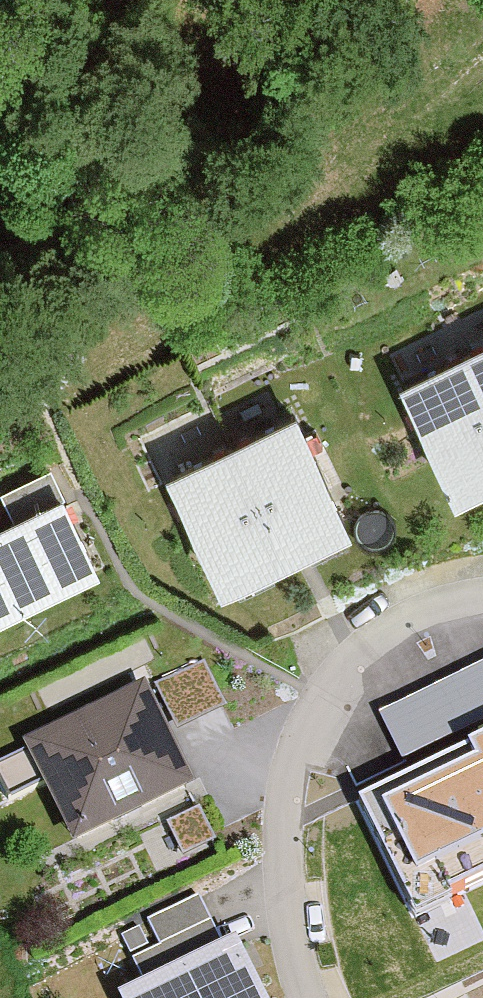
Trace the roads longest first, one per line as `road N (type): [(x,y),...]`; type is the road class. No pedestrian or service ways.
road 1 (residential): [(482,601),(446,605),(387,630),(308,713),(292,760),(282,883),(301,997)]

